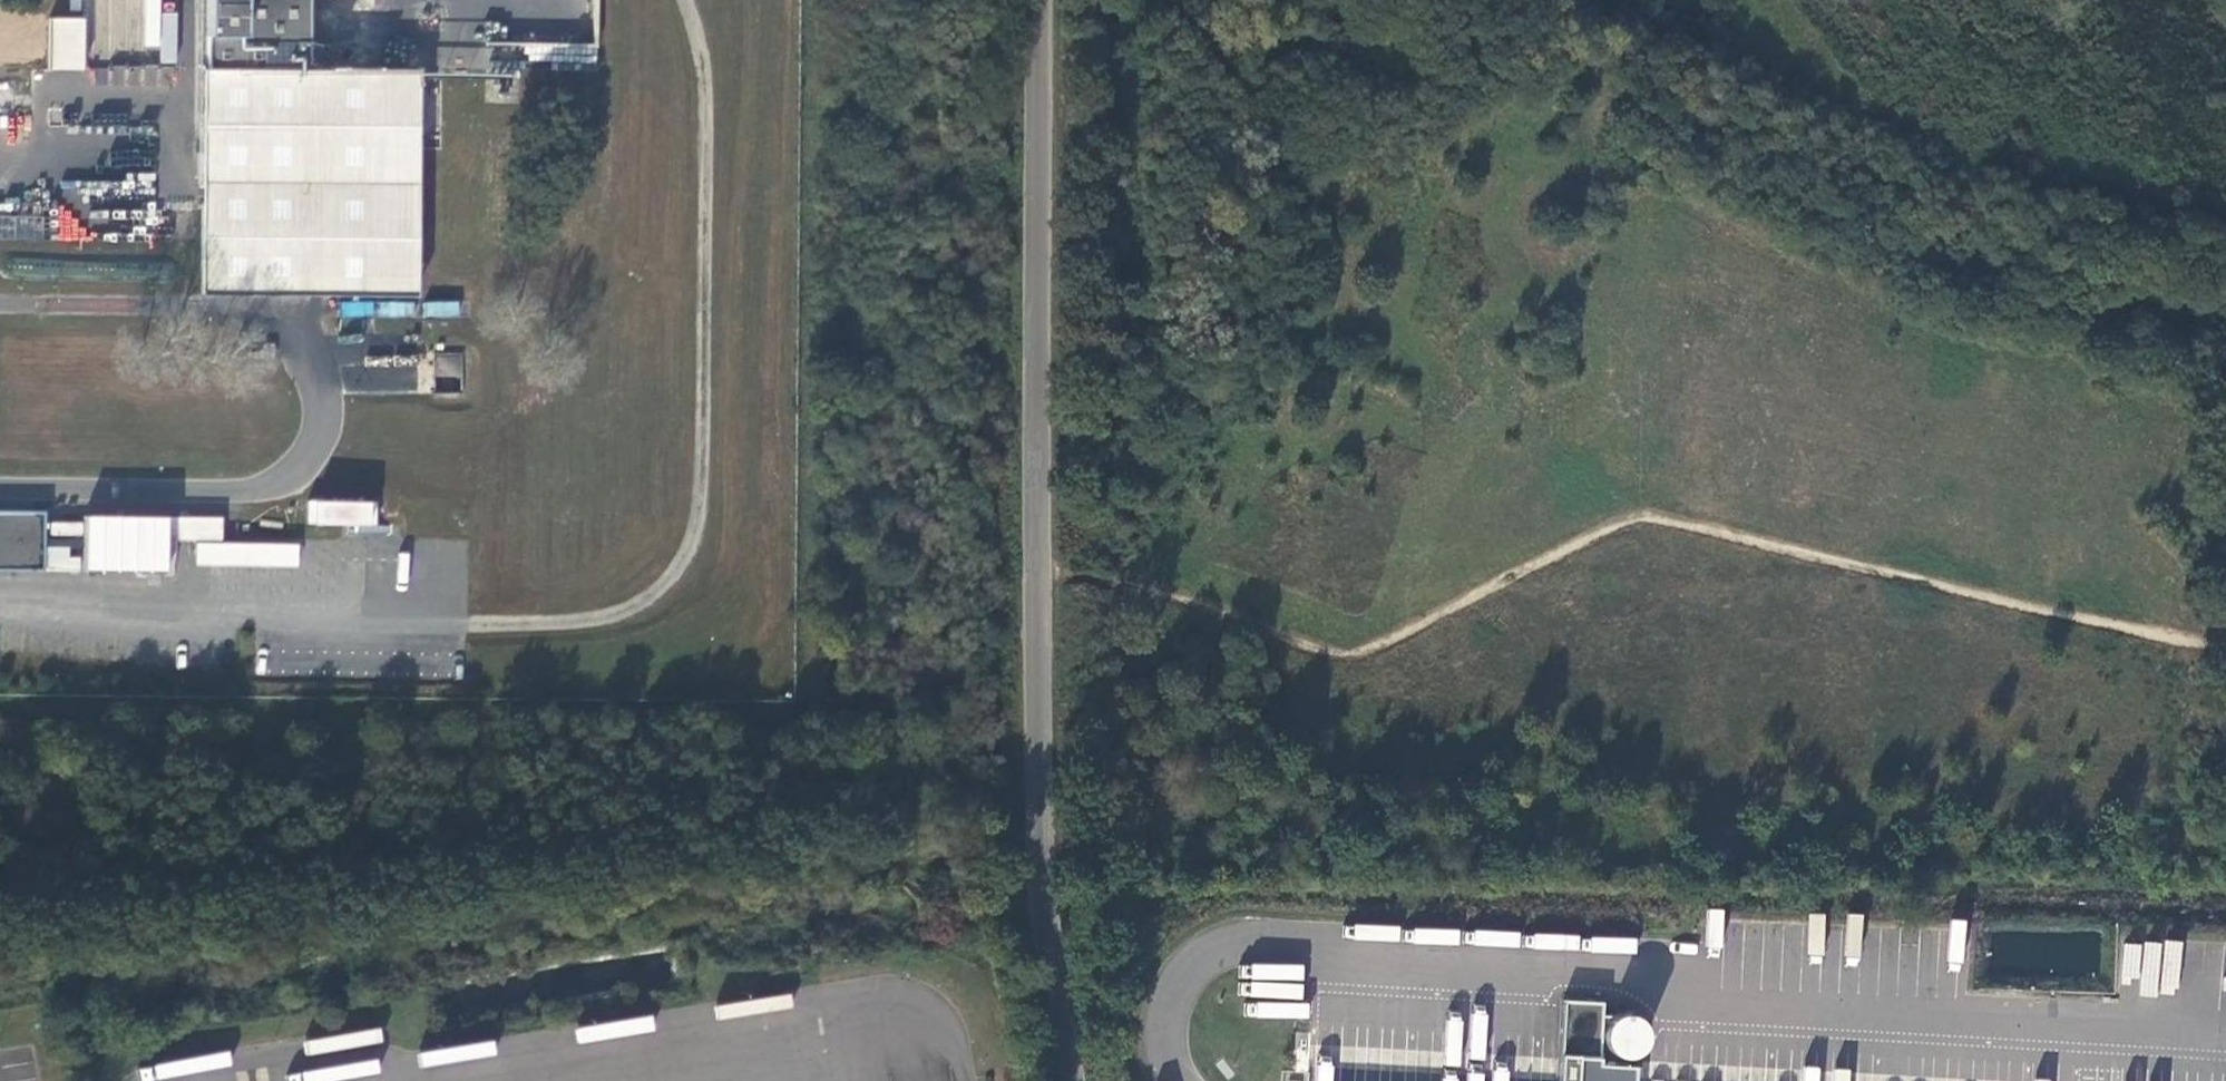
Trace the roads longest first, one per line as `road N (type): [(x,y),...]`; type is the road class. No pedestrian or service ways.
road 1 (residential): [(1079,1080),(1041,891),(1041,0)]

